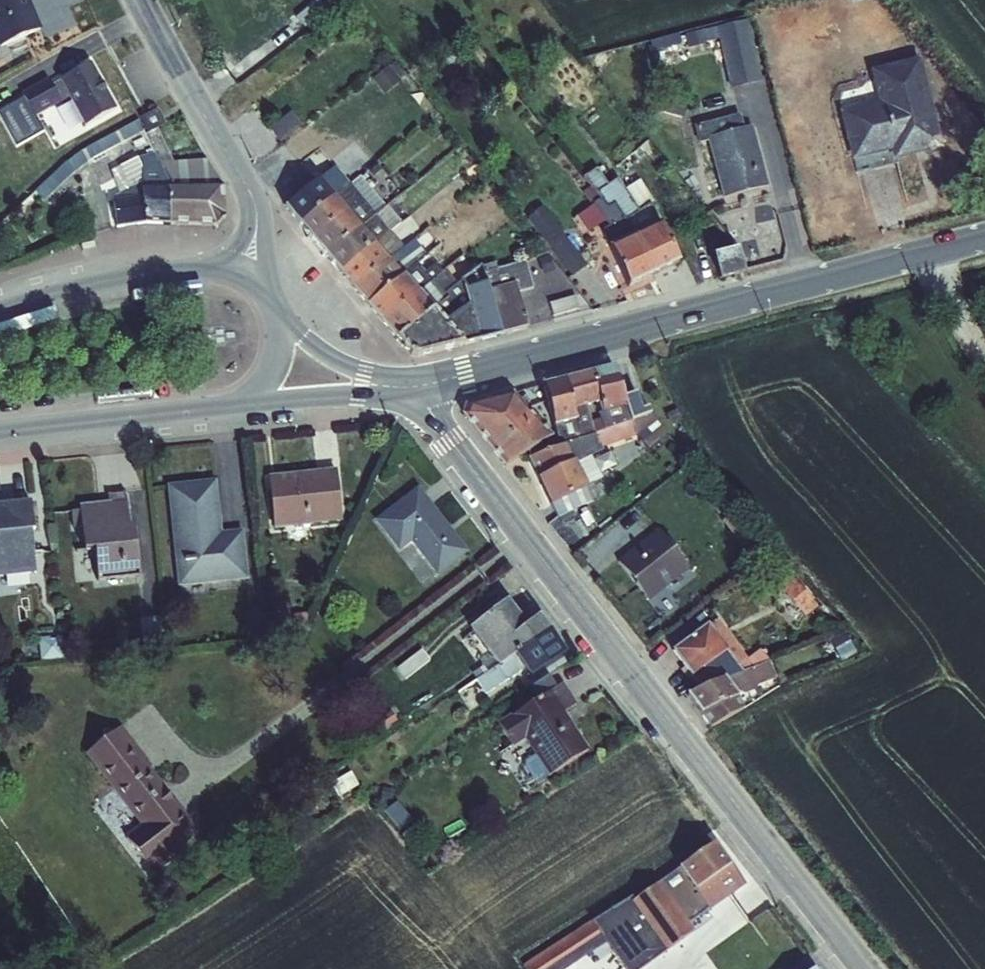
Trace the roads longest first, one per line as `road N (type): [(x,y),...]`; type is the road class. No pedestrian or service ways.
road 1 (tertiary): [(861,968),(408,390)]
road 2 (secondary): [(984,239),(408,390)]
road 3 (secondary): [(0,431),(236,407)]
road 4 (secondary): [(219,271),(162,274),(0,312)]
road 5 (unclassified): [(244,183),(143,0)]
road 6 (secondary): [(236,407),(408,390)]
road 7 (secondary): [(408,390),(328,358),(278,317)]
road 8 (unclassified): [(268,303),(261,221),(244,183)]

